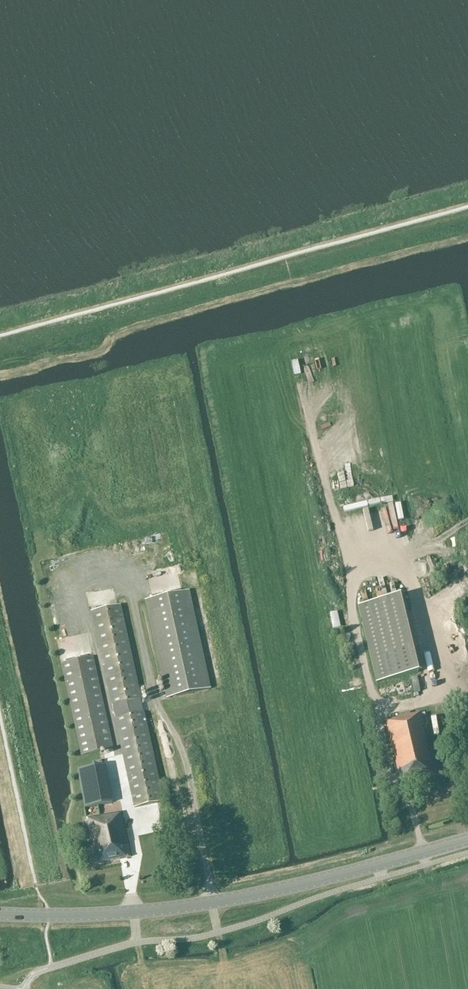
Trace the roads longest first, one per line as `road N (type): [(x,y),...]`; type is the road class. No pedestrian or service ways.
road 1 (secondary): [(135,913),(297,888),(467,843)]
road 2 (secondary): [(135,913),(0,914)]

